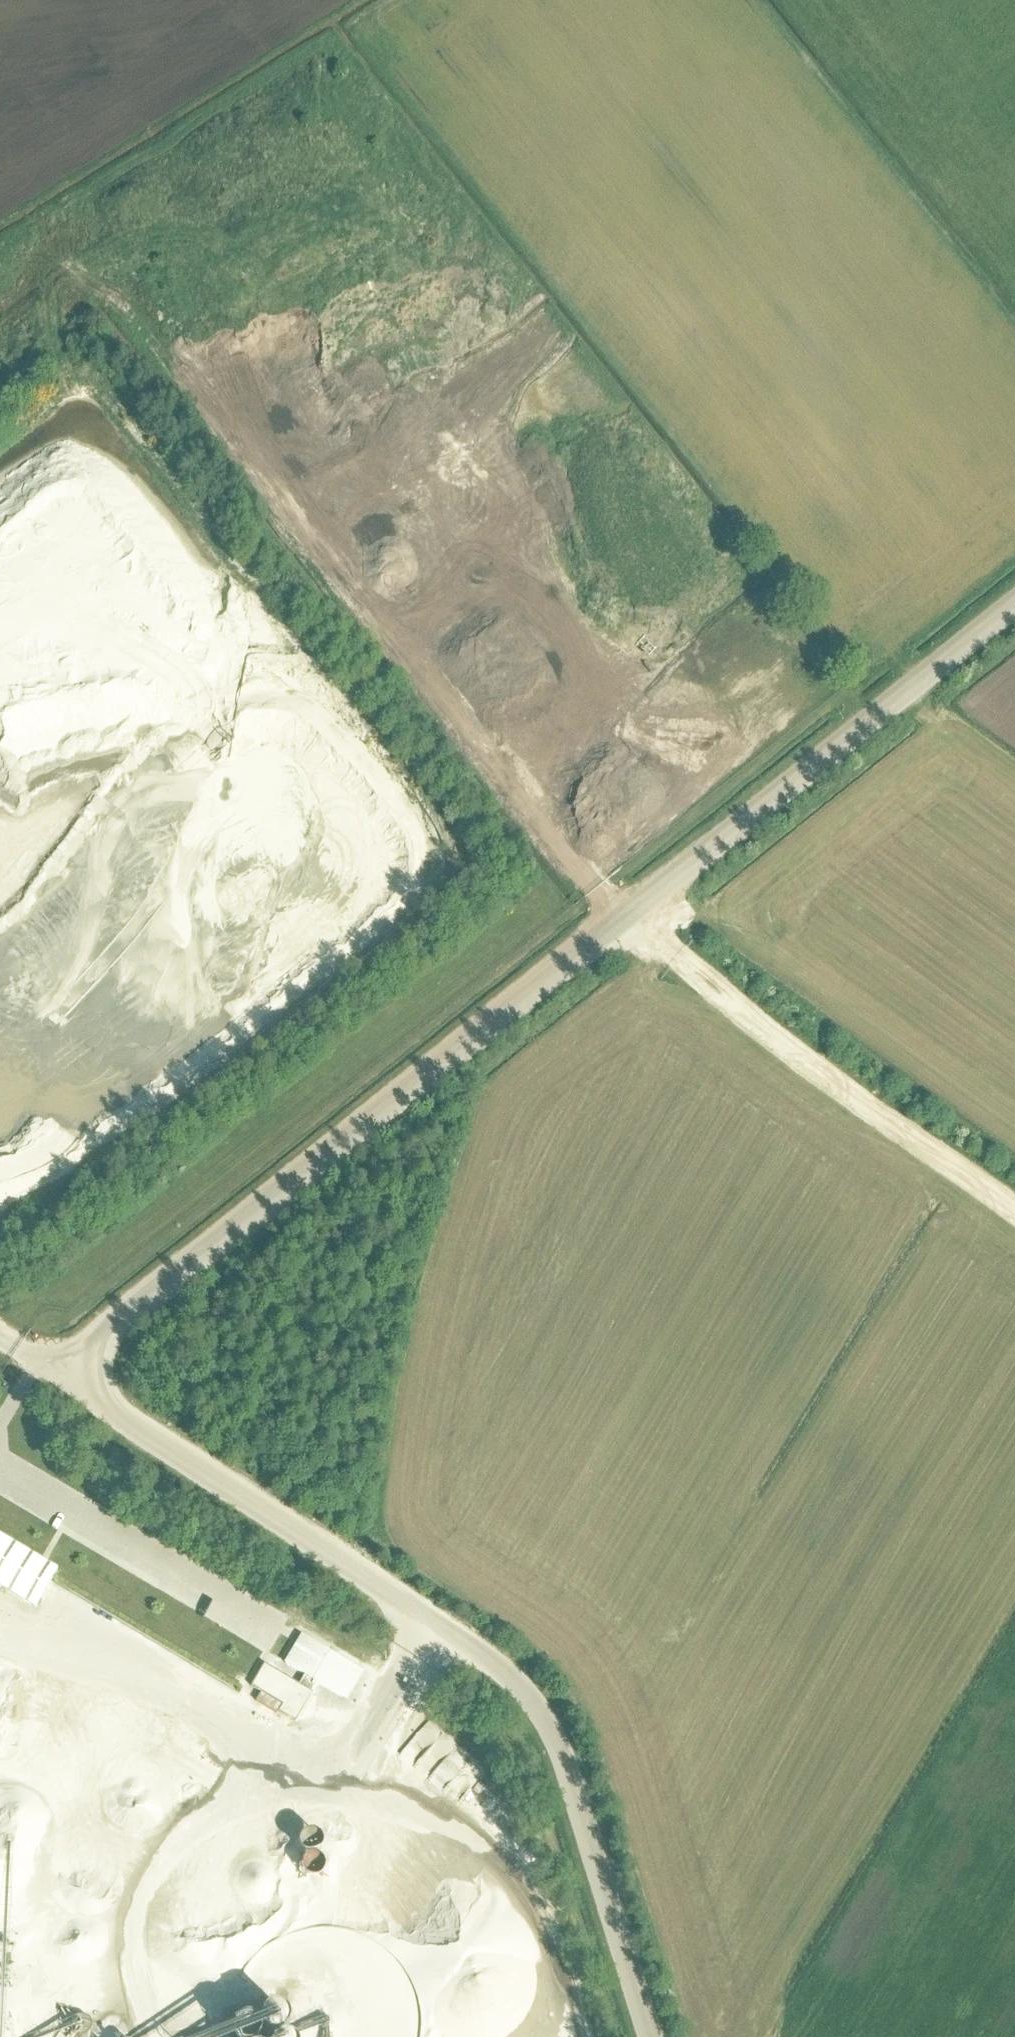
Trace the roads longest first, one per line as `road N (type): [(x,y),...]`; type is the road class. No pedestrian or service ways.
road 1 (unclassified): [(649,2036),(547,1722),(497,1667),(59,1372),(1014,603)]
road 2 (track): [(1014,1218),(616,925)]

